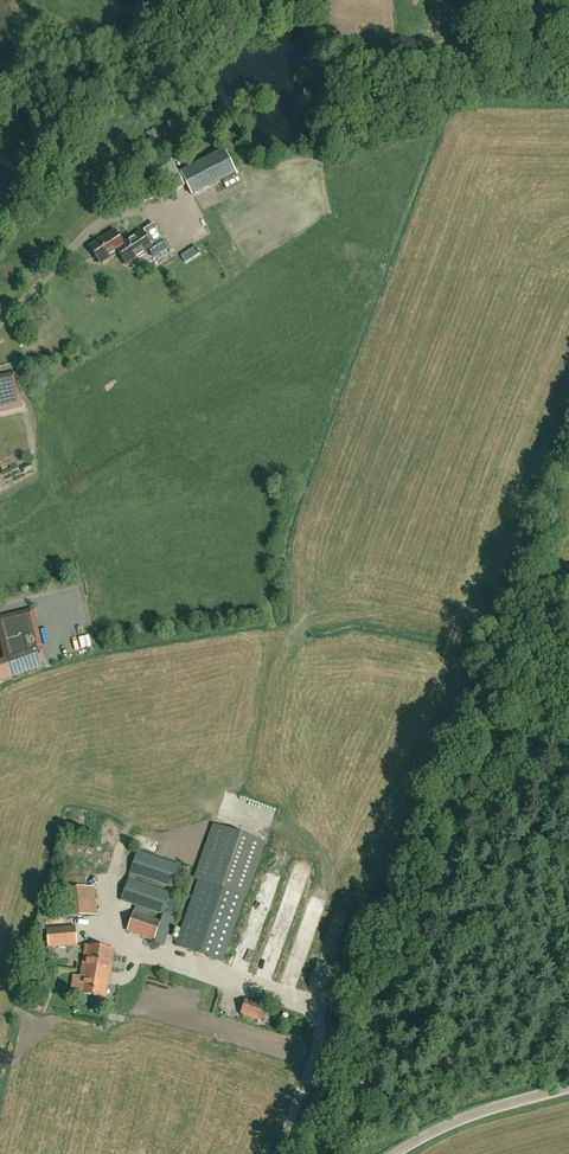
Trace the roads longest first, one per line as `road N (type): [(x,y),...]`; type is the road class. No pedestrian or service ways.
road 1 (track): [(61,765),(86,673),(101,660),(93,586),(1,321)]
road 2 (unclassified): [(394,1153),(447,1126),(568,1088)]
road 3 (track): [(427,976),(568,938)]
road 4 (unclassified): [(0,322),(96,224)]
road 5 (track): [(126,840),(110,930),(133,951)]

